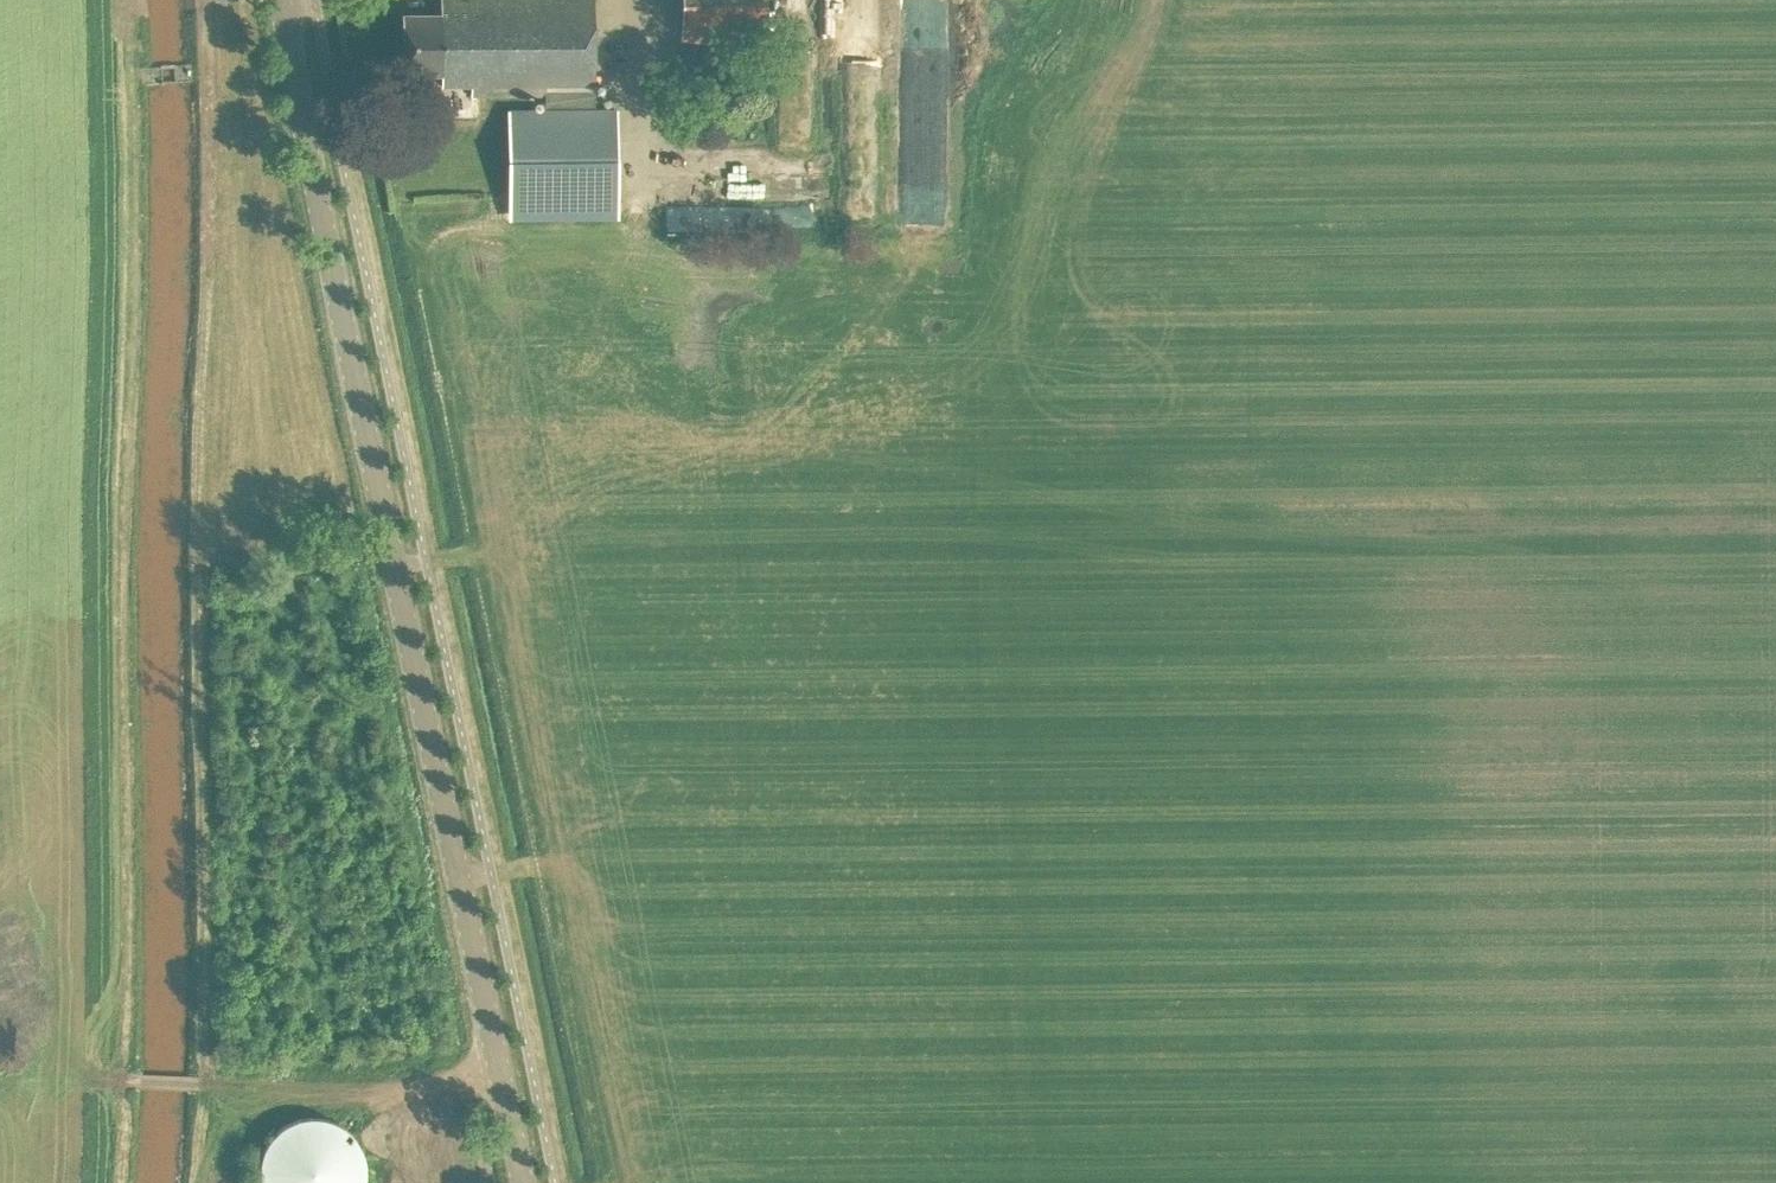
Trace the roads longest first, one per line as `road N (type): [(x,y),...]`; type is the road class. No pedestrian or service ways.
road 1 (secondary): [(527,1182),(286,0)]

